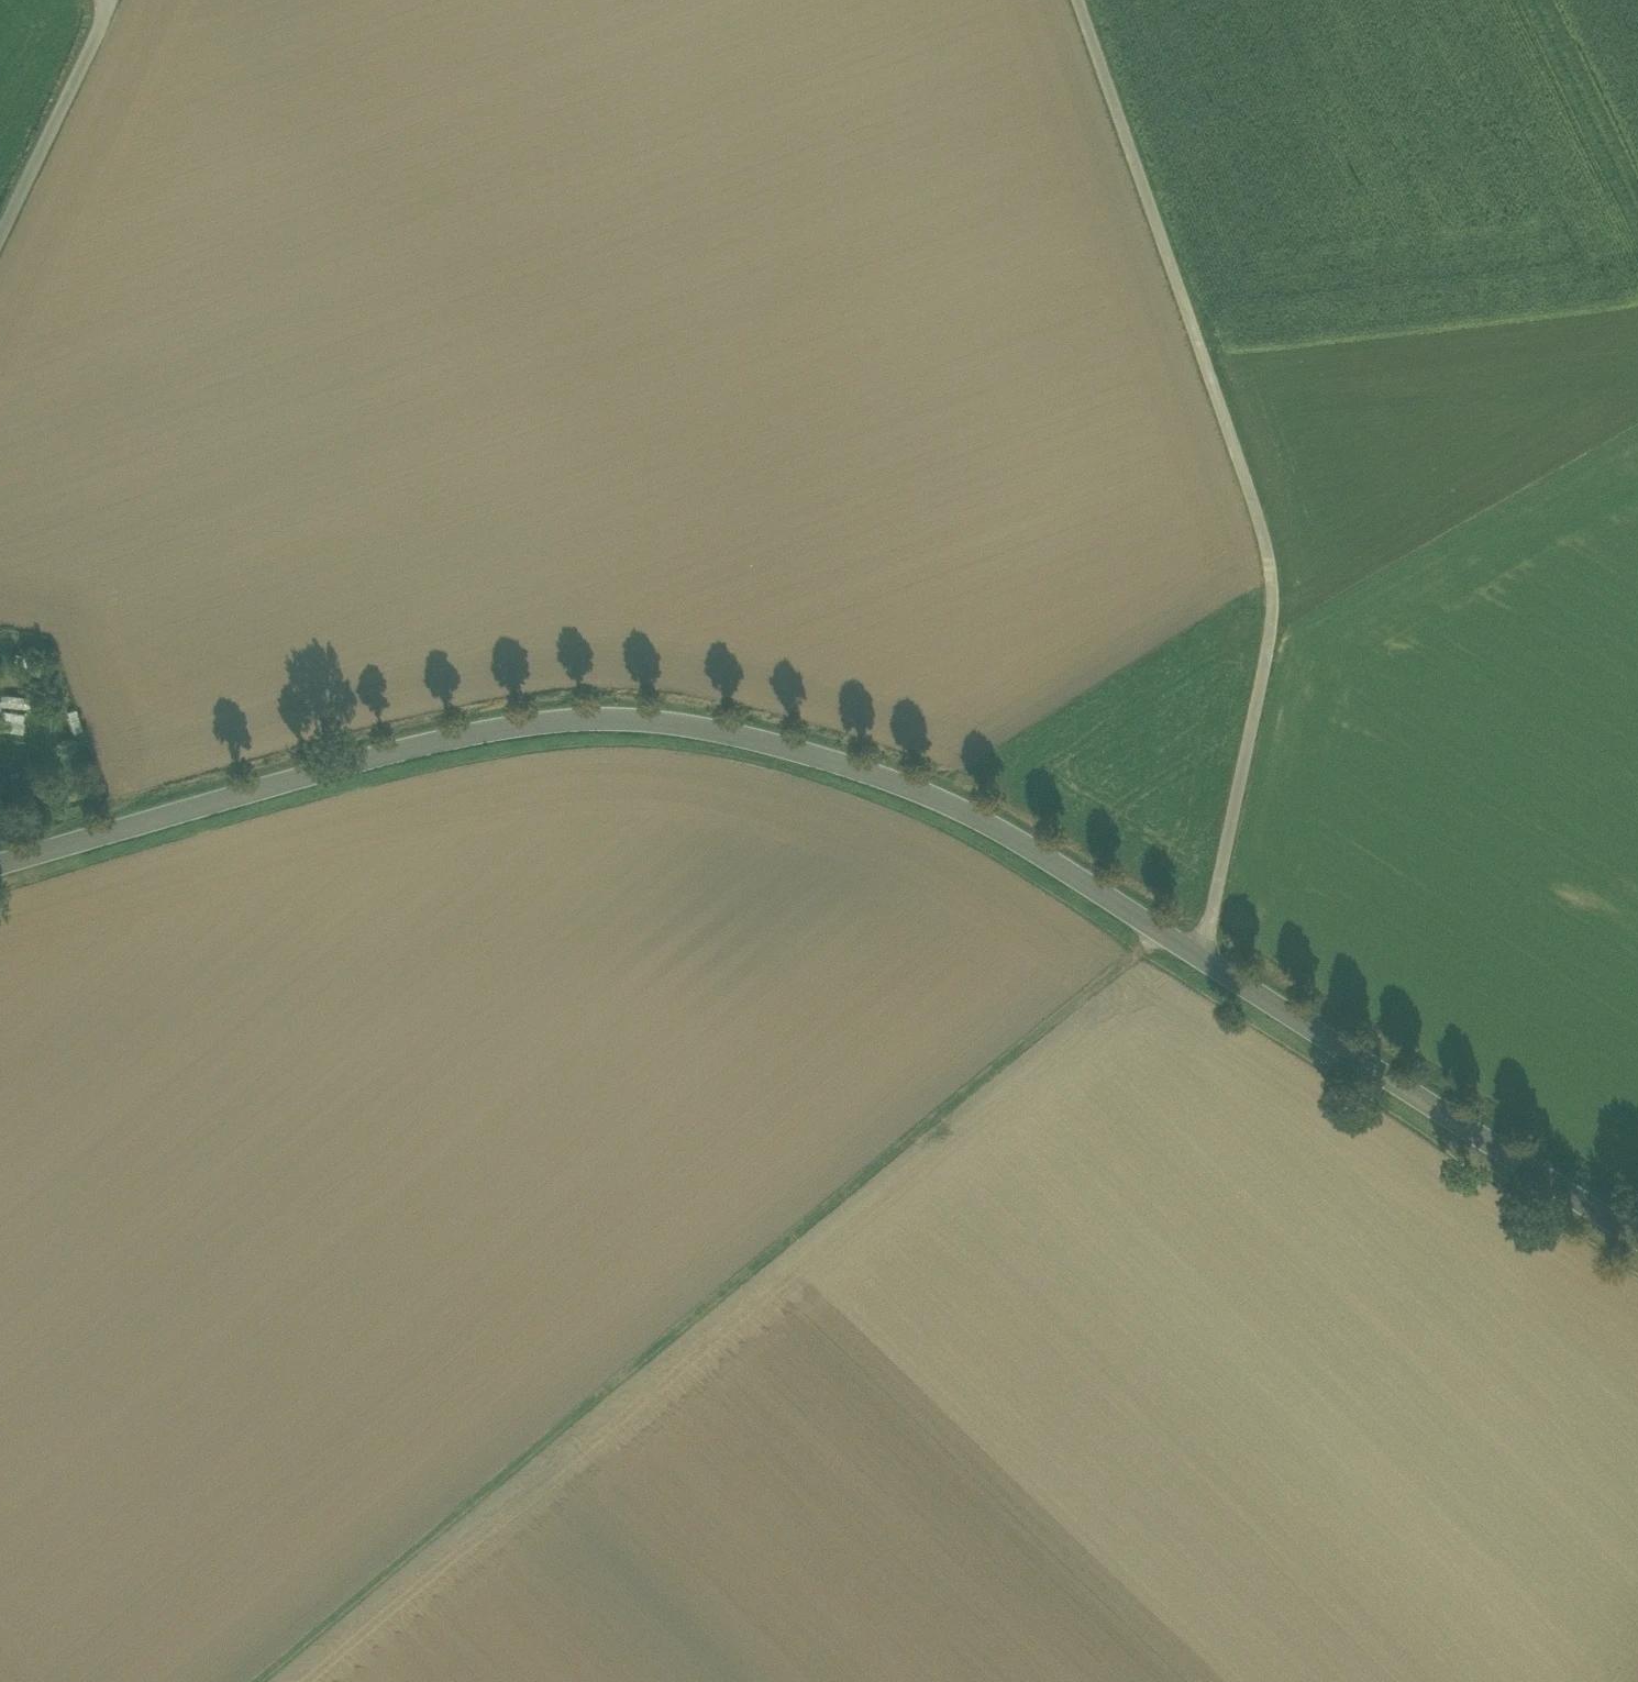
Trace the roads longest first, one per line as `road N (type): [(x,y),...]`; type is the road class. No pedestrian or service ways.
road 1 (secondary): [(0,864),(477,731),(594,719),(704,727),(885,775),(1039,850),(1194,955)]
road 2 (track): [(1159,931),(248,1681)]
road 3 (unclassified): [(1194,955),(1212,919),(1274,619),(1237,445),(1078,0)]
road 4 (secondary): [(1194,955),(1637,1234)]
road 5 (track): [(1210,372),(1637,297)]
road 6 (unclassified): [(0,243),(114,5)]

